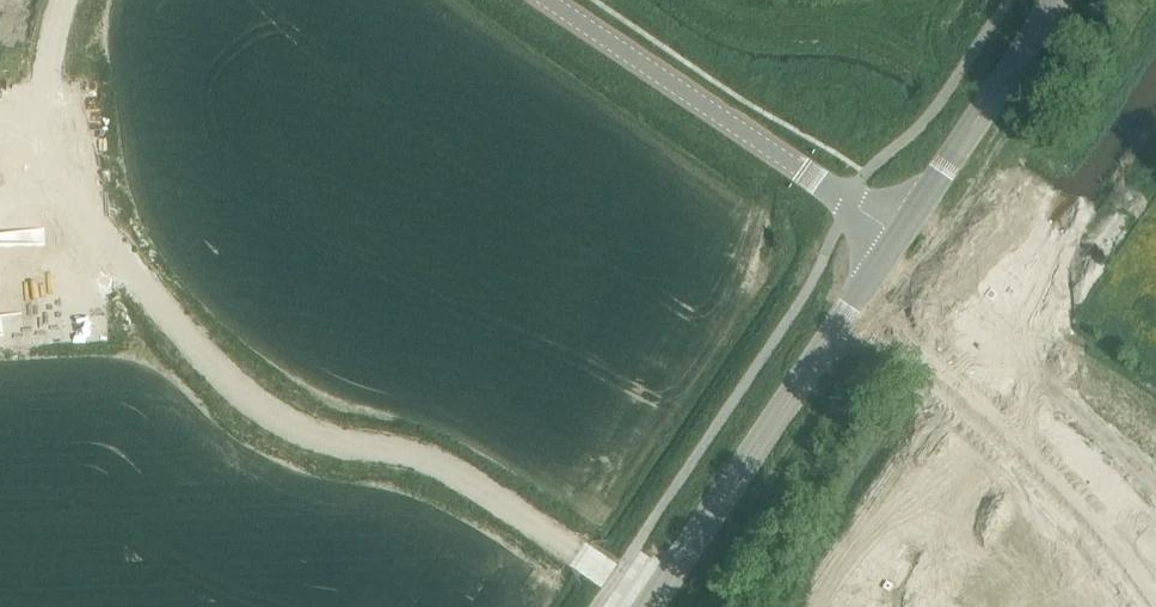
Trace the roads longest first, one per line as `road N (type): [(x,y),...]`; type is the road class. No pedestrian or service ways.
road 1 (residential): [(651,601),(515,507),(432,463),(343,449),(250,407),(105,244),(52,89),(52,23),(61,0)]
road 2 (unclassified): [(651,601),(897,235)]
road 3 (residential): [(897,235),(968,373),(1077,477),(1155,571)]
road 4 (unclassified): [(897,235),(550,0)]
road 5 (unclassified): [(897,235),(1055,0)]

